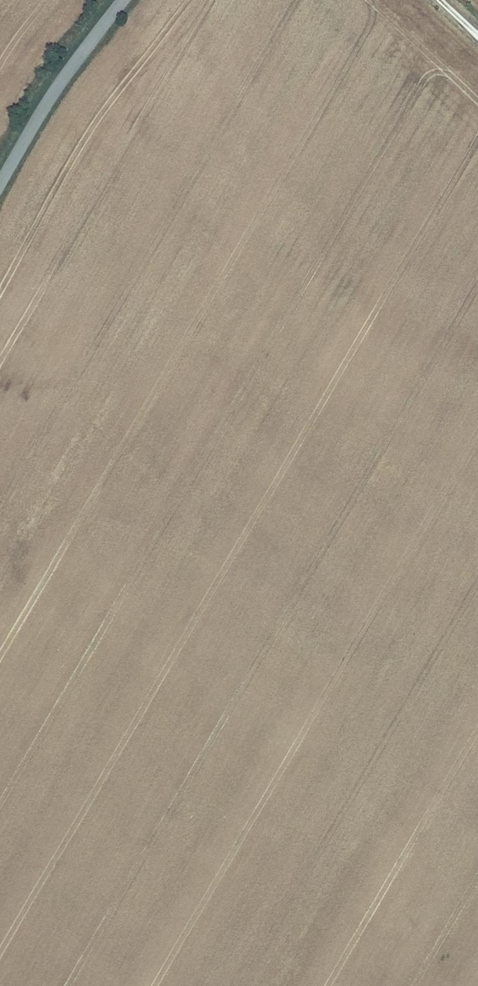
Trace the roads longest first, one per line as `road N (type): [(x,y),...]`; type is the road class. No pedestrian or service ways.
road 1 (tertiary): [(123,0),(59,83),(0,181)]

